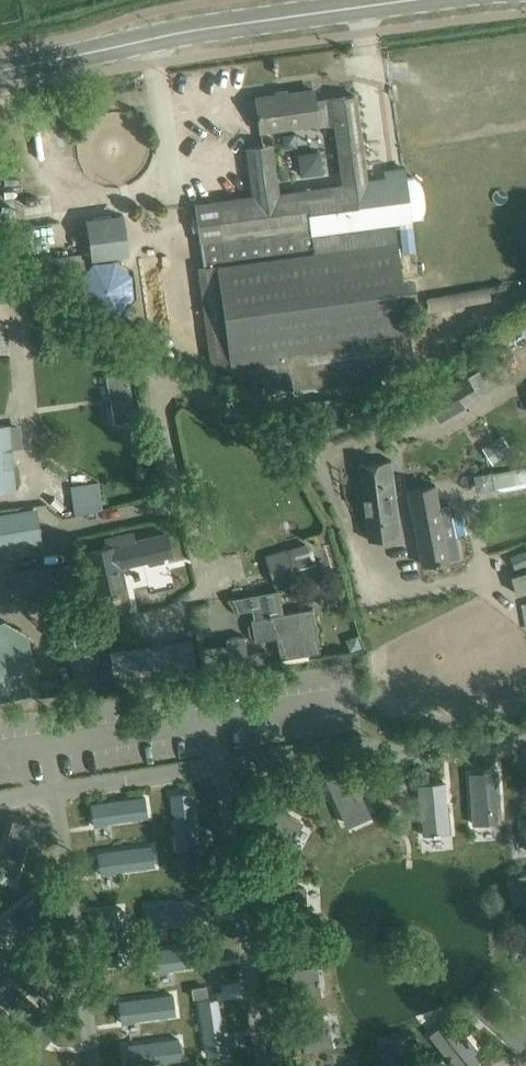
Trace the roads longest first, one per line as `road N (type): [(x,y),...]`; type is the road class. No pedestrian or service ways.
road 1 (tertiary): [(0,70),(152,36),(408,0)]
road 2 (unclassified): [(0,271),(322,461)]

